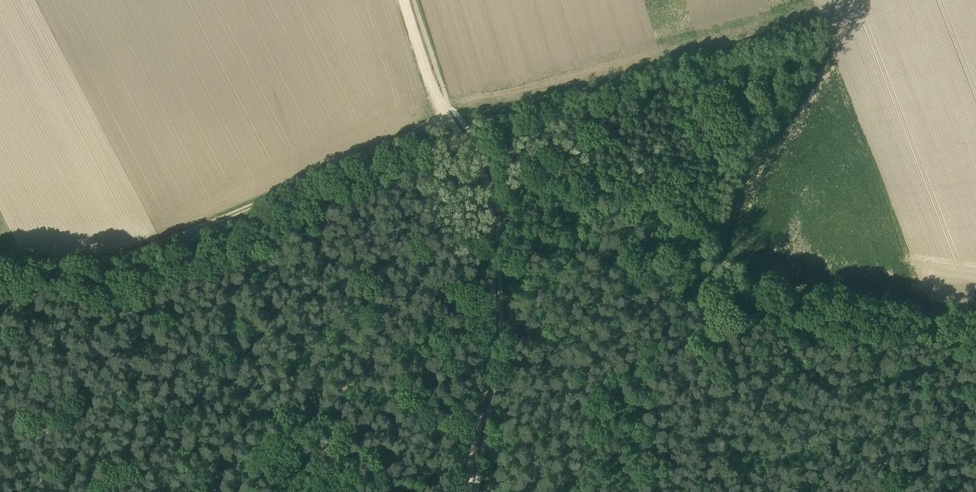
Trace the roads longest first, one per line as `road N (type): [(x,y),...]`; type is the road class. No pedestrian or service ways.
road 1 (track): [(975,312),(752,274),(726,265),(653,207),(496,149),(474,152)]
road 2 (track): [(446,115),(120,258),(0,260)]
road 3 (track): [(213,491),(227,437),(261,414),(310,391),(400,379),(452,324),(494,301)]
road 4 (track): [(494,301),(468,491)]
road 5 (track): [(474,152),(490,196),(494,301)]
road 6 (track): [(446,115),(405,0)]

